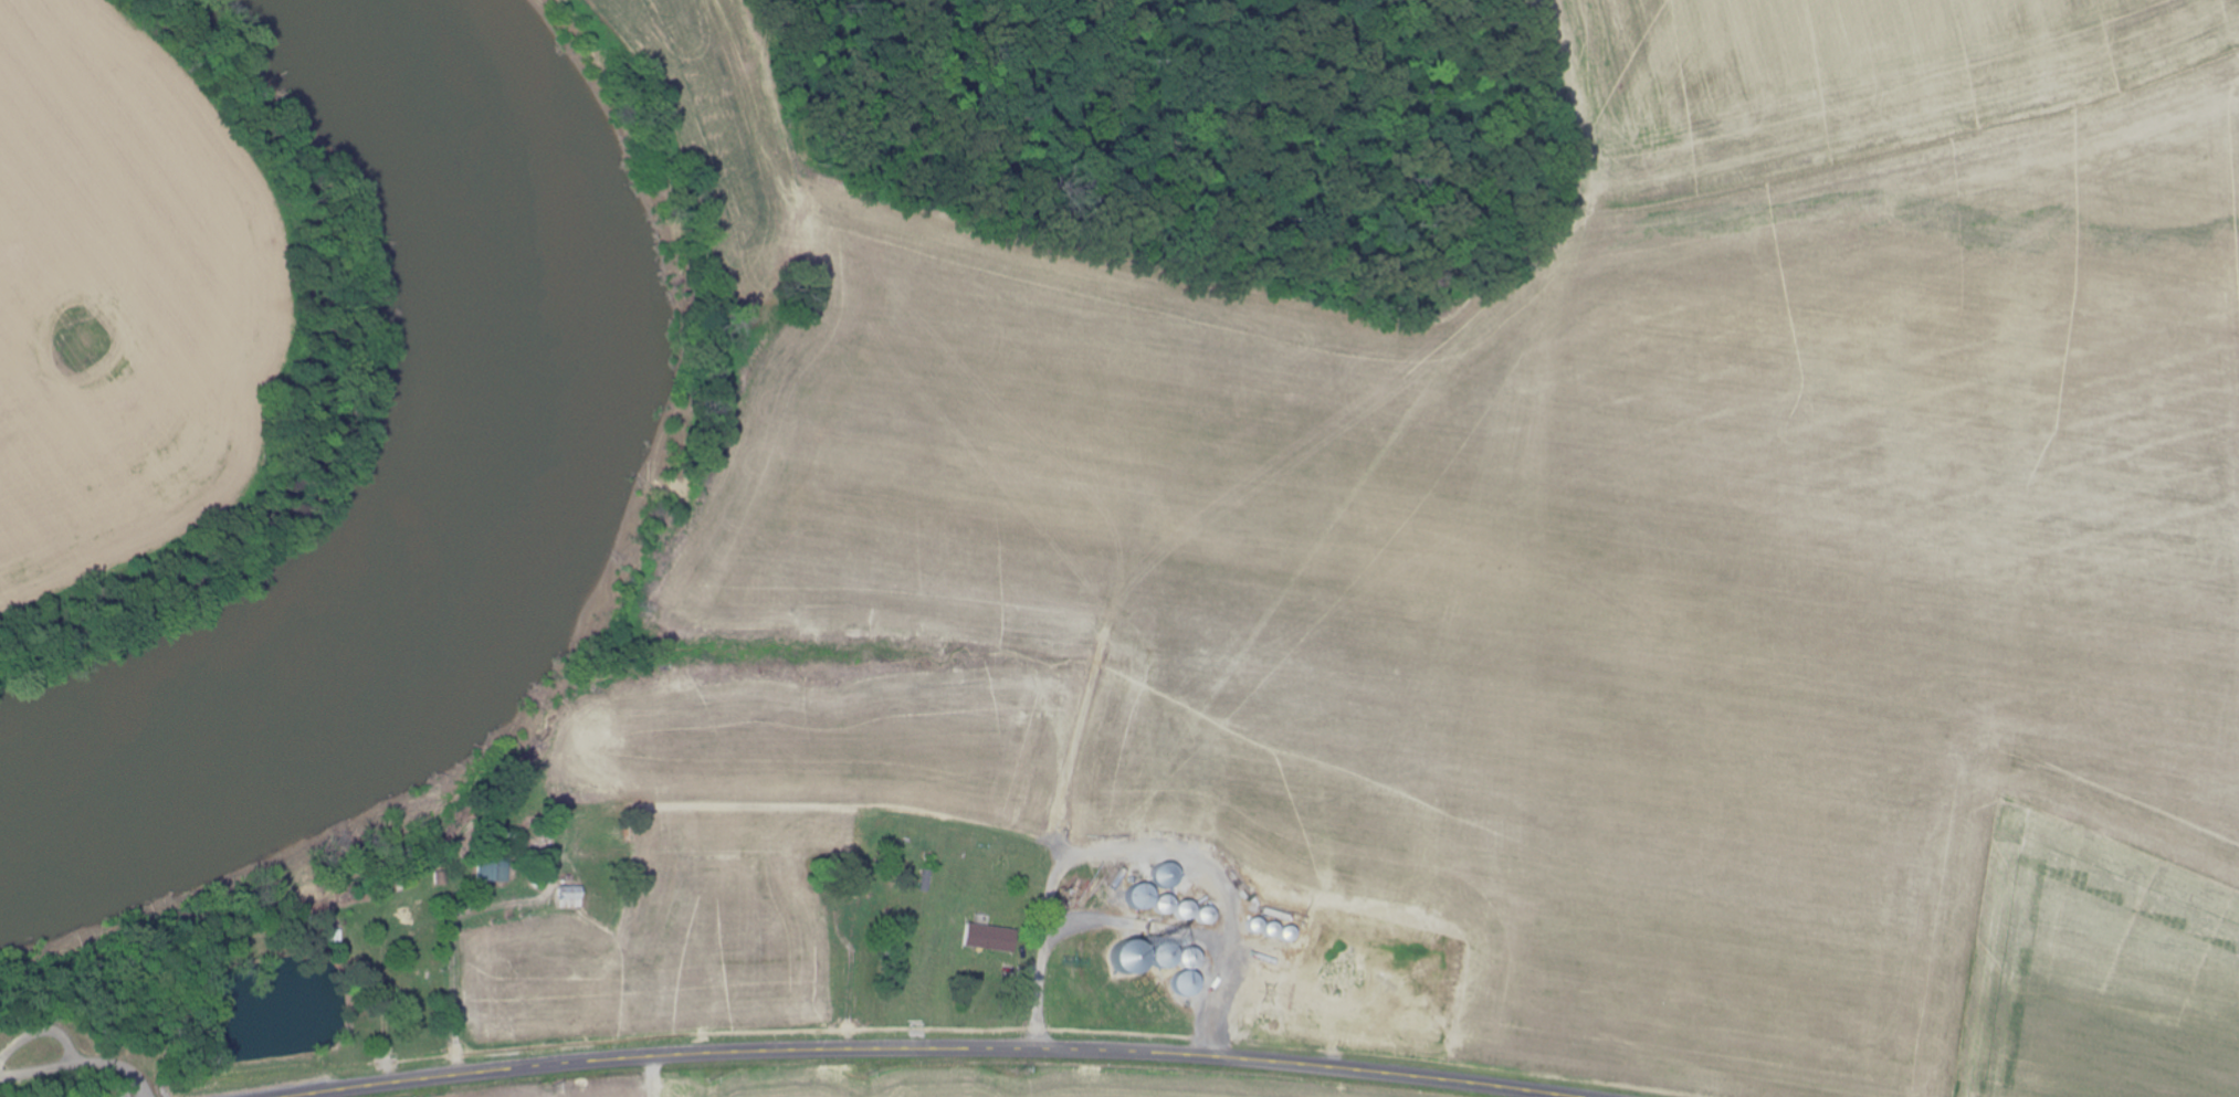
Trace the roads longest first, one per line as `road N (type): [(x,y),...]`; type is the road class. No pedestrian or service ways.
road 1 (secondary): [(302,1096),(546,1066),(766,1052),(1075,1051),(1263,1062),(1564,1096)]

